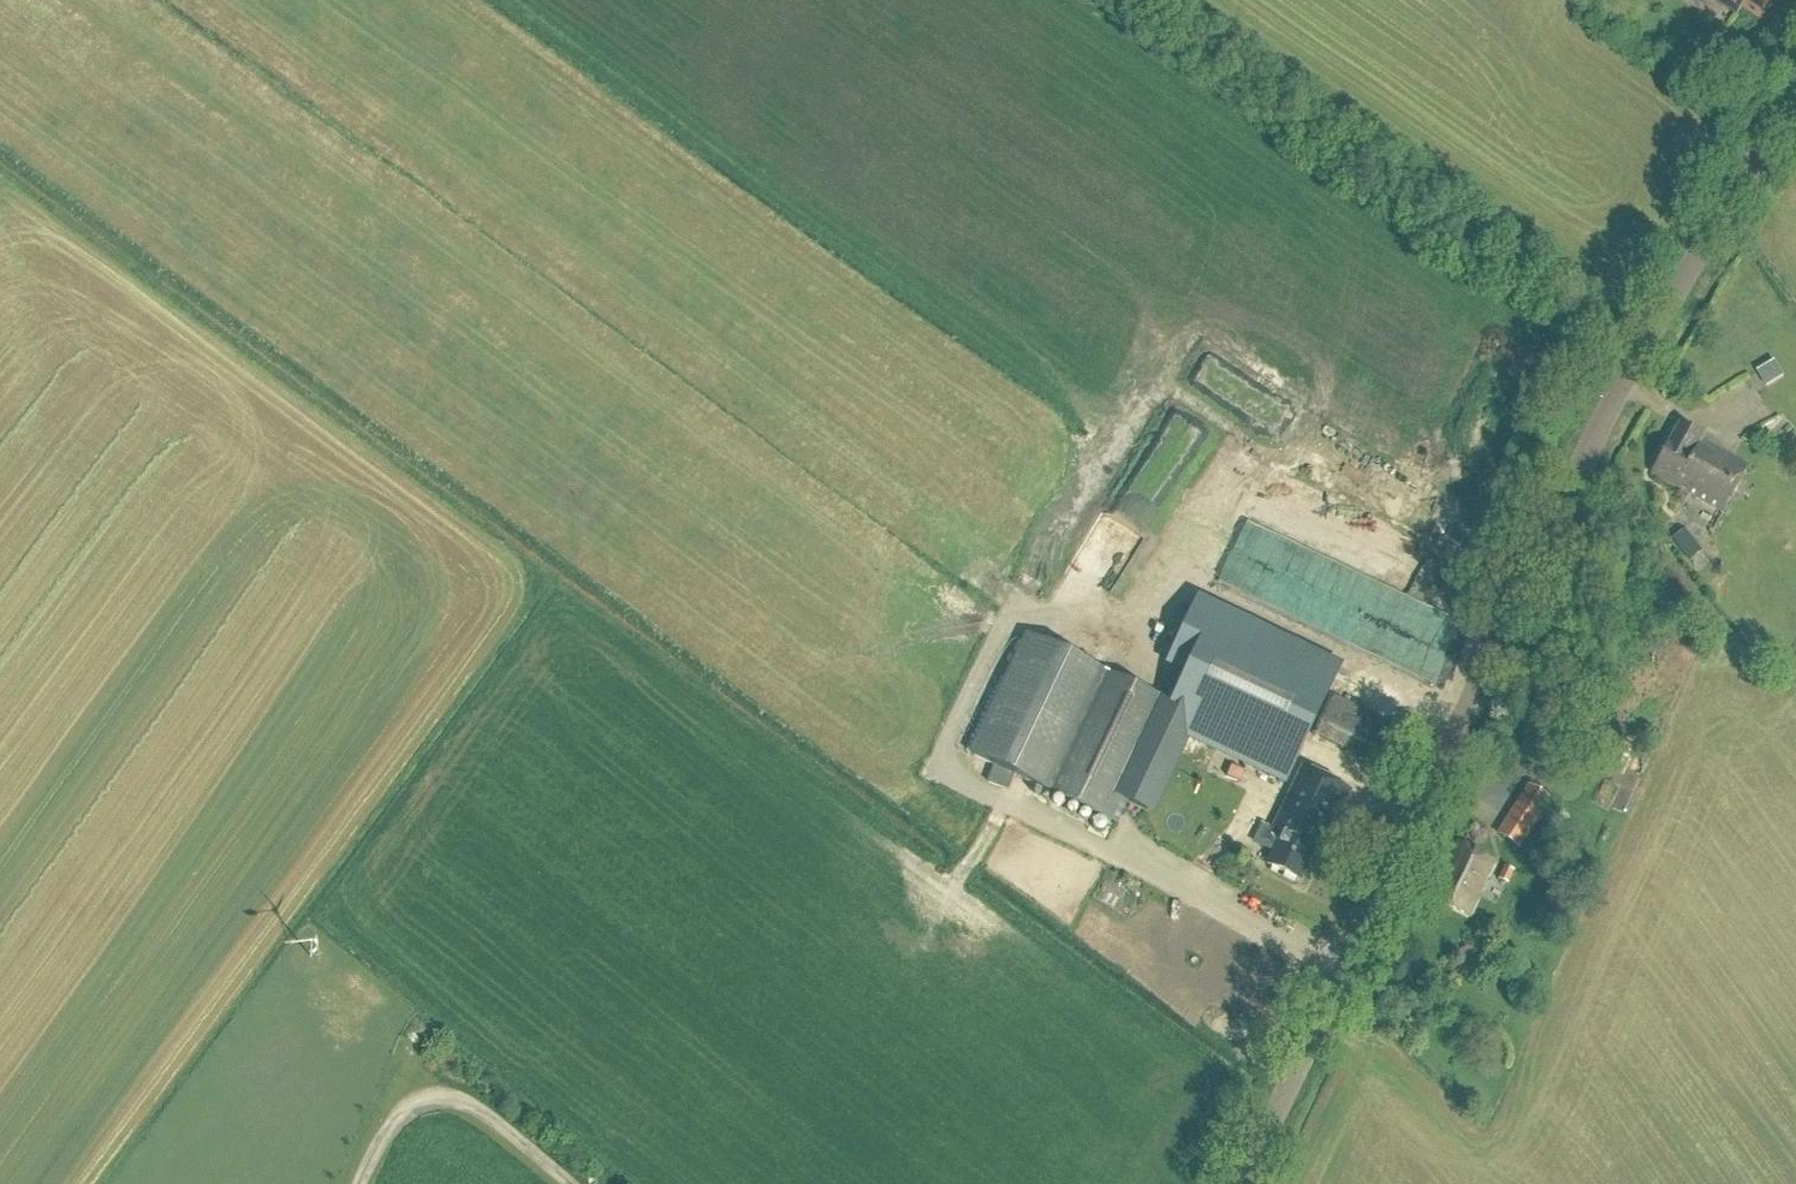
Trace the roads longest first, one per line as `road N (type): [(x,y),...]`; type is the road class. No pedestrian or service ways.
road 1 (tertiary): [(1241,1183),(1627,373),(1795,102)]

